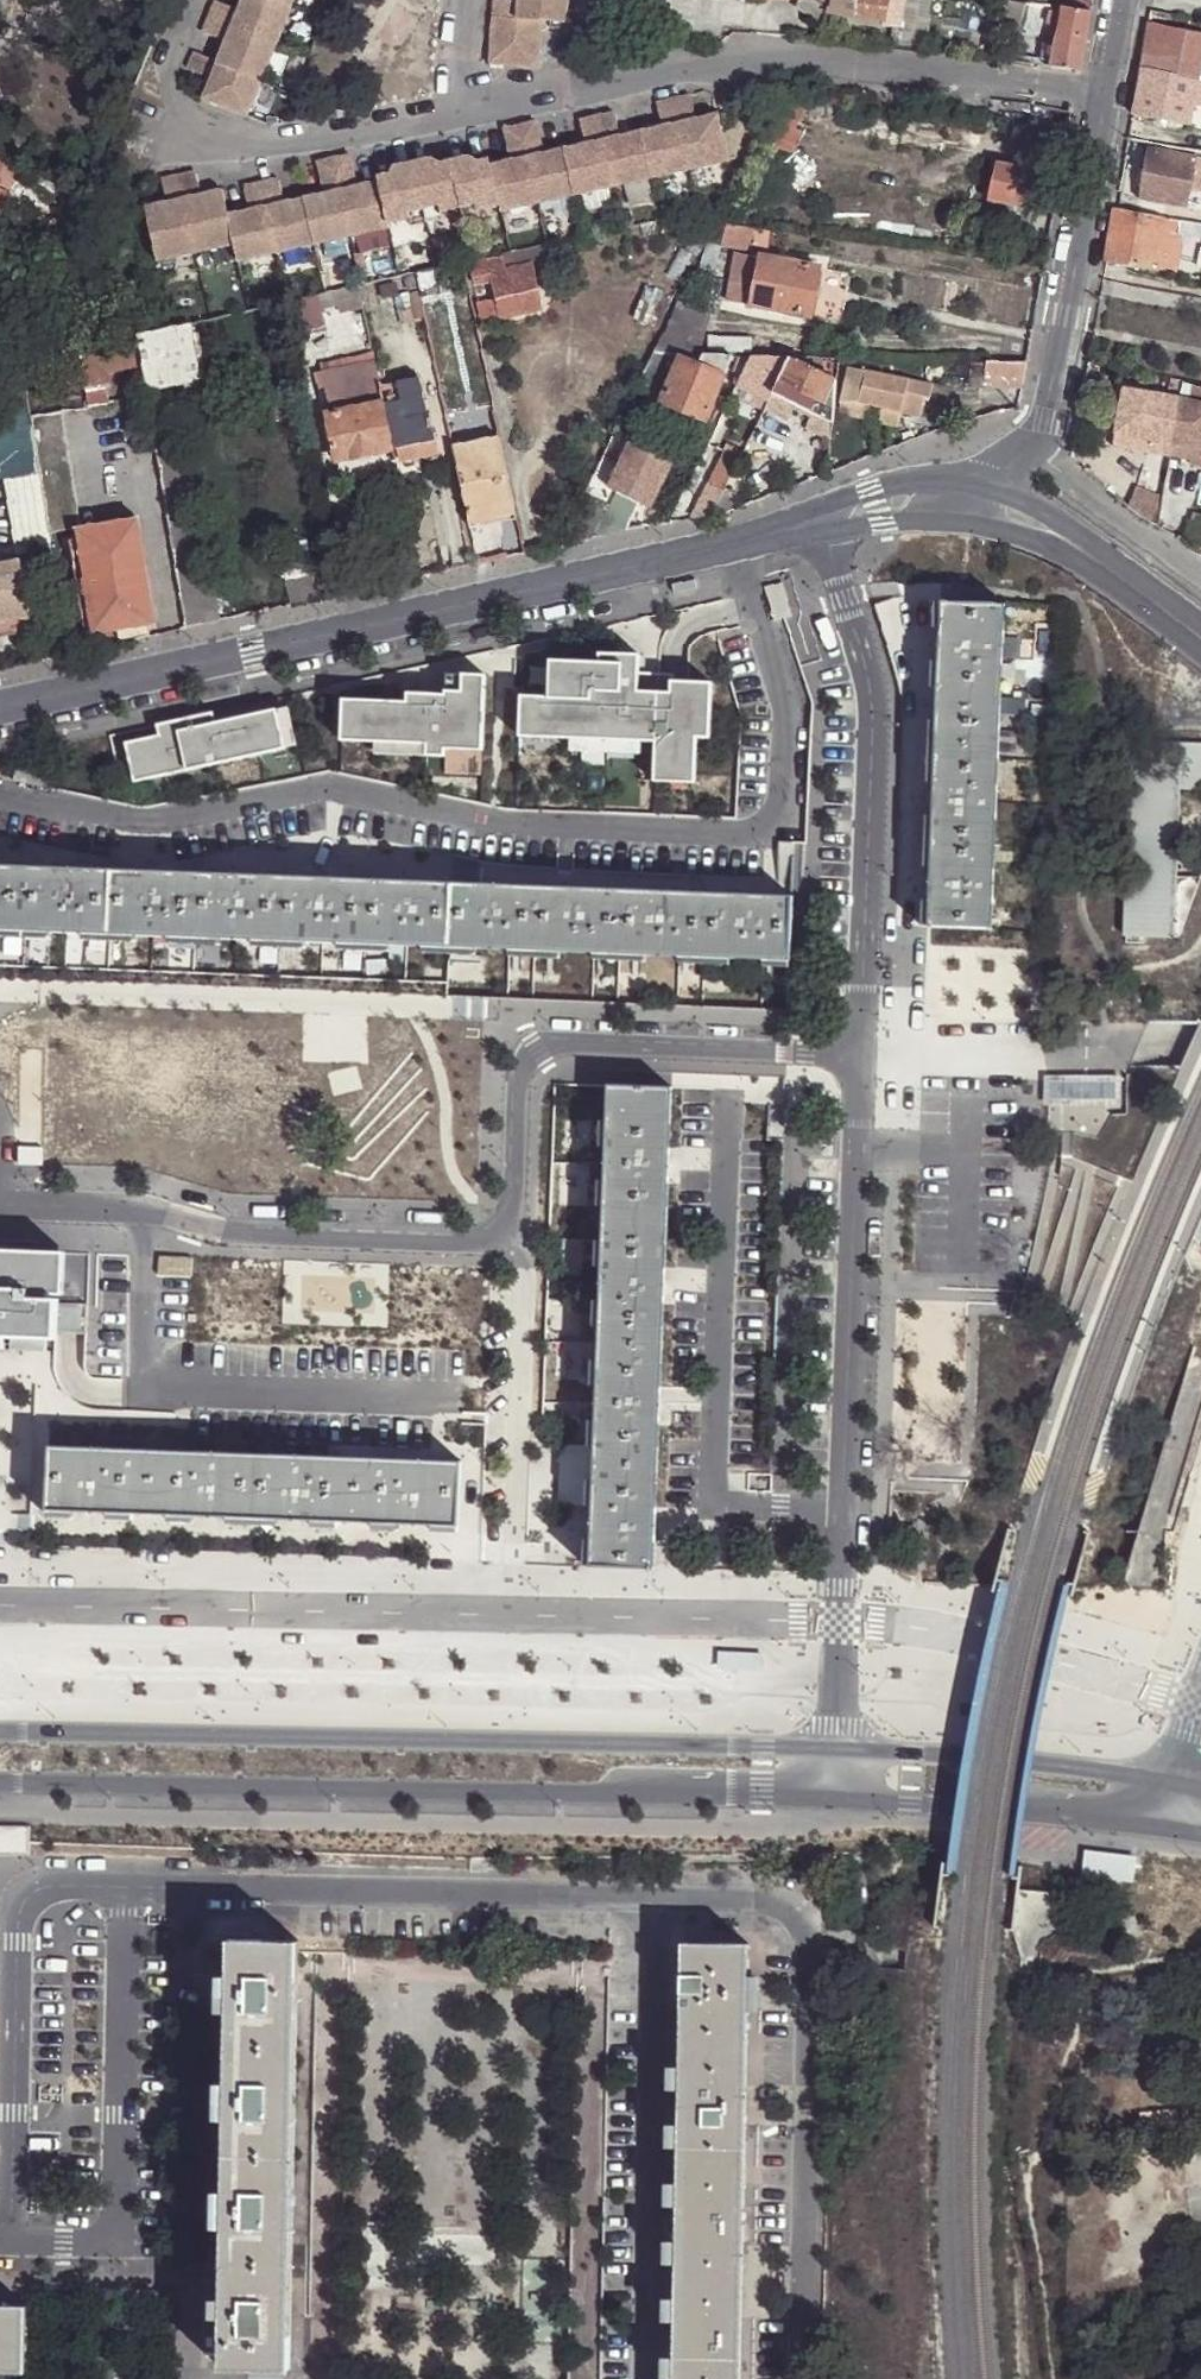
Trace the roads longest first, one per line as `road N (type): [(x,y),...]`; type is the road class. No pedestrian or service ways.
road 1 (residential): [(800,2378),(821,1958),(779,1901),(50,1887),(24,1904),(17,1939),(13,2211),(0,2225)]
road 2 (motorway): [(1200,1725),(279,1698),(0,1667)]
road 3 (motorway): [(0,1757),(501,1792),(1200,1808)]
road 4 (residential): [(0,796),(158,819),(344,788),(517,825),(744,834),(770,825),(780,808),(786,713),(733,549)]
road 5 (residential): [(143,1210),(219,1232),(488,1239),(515,1213),(527,1069),(540,1053),(559,1044),(860,1052)]
road 6 (tertiary): [(839,1745),(0,1733)]
road 7 (tertiary): [(0,1780),(838,1791)]
road 8 (residential): [(0,714),(733,549)]
road 9 (residential): [(839,1745),(860,1052)]
road 10 (residential): [(448,111),(754,51),(1106,110)]
road 11 (residential): [(860,1052),(874,713),(827,539)]
road 12 (residential): [(448,111),(327,145),(170,145),(152,124),(202,0)]
road 13 (residential): [(998,481),(1046,421),(1106,110)]
road 14 (tertiary): [(1171,1779),(839,1745)]
road 15 (tertiary): [(838,1791),(1159,1818)]
road 16 (residential): [(998,481),(912,483),(821,513)]
road 17 (residential): [(1071,538),(1200,636)]
road 18 (residential): [(912,520),(1071,538)]
road 19 (residential): [(143,1210),(0,1203)]

